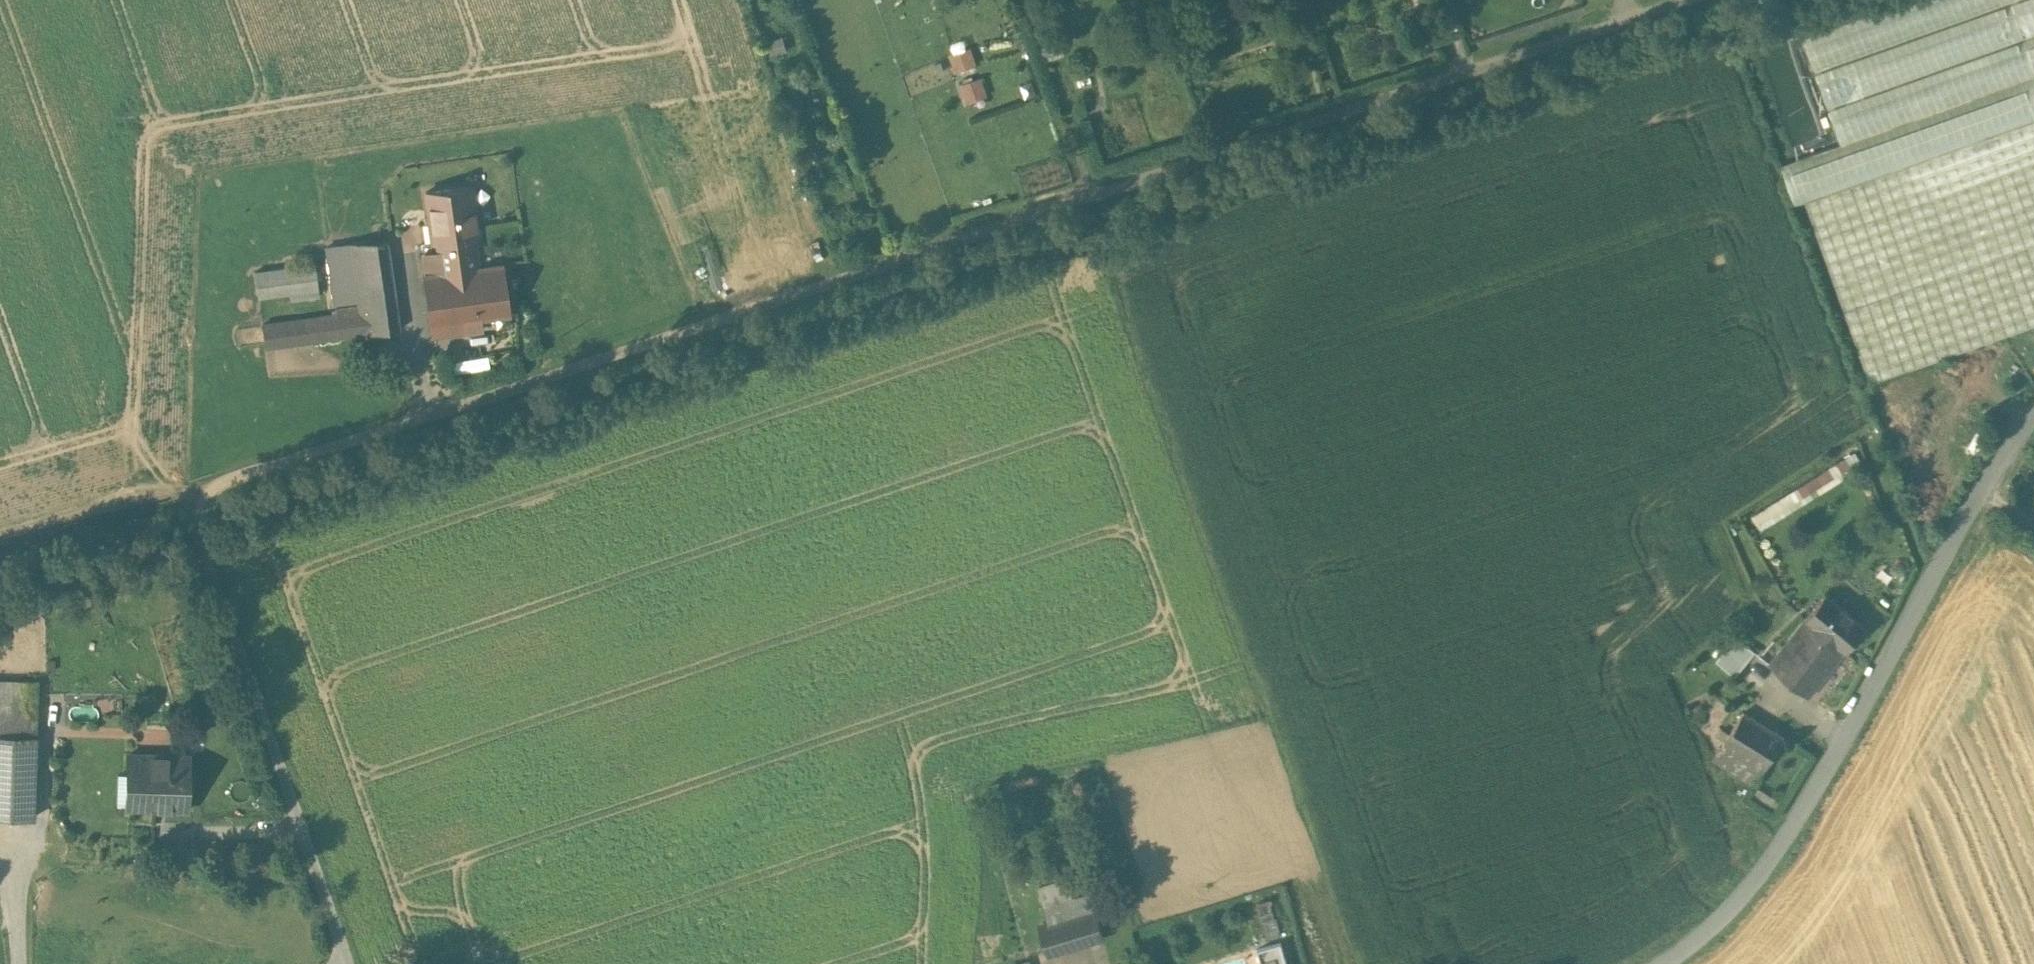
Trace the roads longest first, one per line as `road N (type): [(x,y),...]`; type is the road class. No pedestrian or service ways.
road 1 (residential): [(342,963),(191,540),(193,512),(205,492),(228,477),(1669,0)]
road 2 (residential): [(1664,963),(1722,917),(1773,856),(2002,455),(2033,414)]

